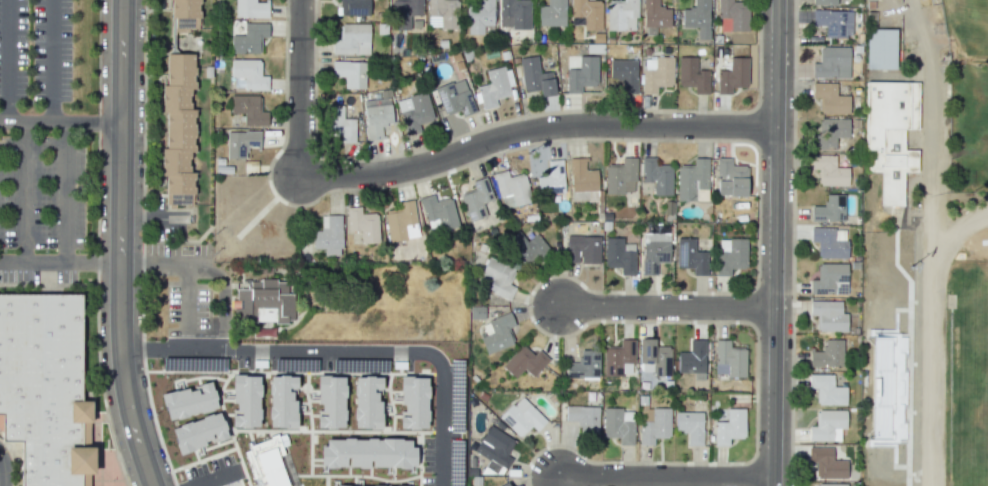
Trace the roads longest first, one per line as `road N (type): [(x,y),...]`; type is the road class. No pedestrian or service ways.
road 1 (residential): [(121,0),(120,346),(152,485)]
road 2 (residential): [(776,126),(565,125),(405,169),(297,178)]
road 3 (residential): [(777,0),(773,485)]
road 4 (residential): [(774,308),(557,305)]
road 5 (residential): [(773,480),(559,478)]
road 6 (residential): [(297,178),(300,0)]

